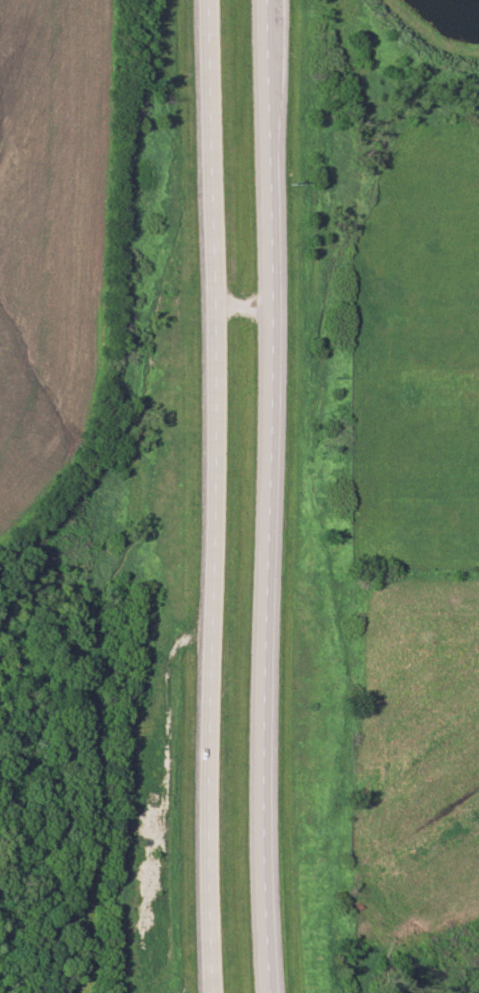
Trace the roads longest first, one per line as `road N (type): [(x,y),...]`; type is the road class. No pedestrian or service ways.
road 1 (motorway): [(265,992),(274,650),(268,0)]
road 2 (motorway): [(210,0),(215,640),(206,992)]

